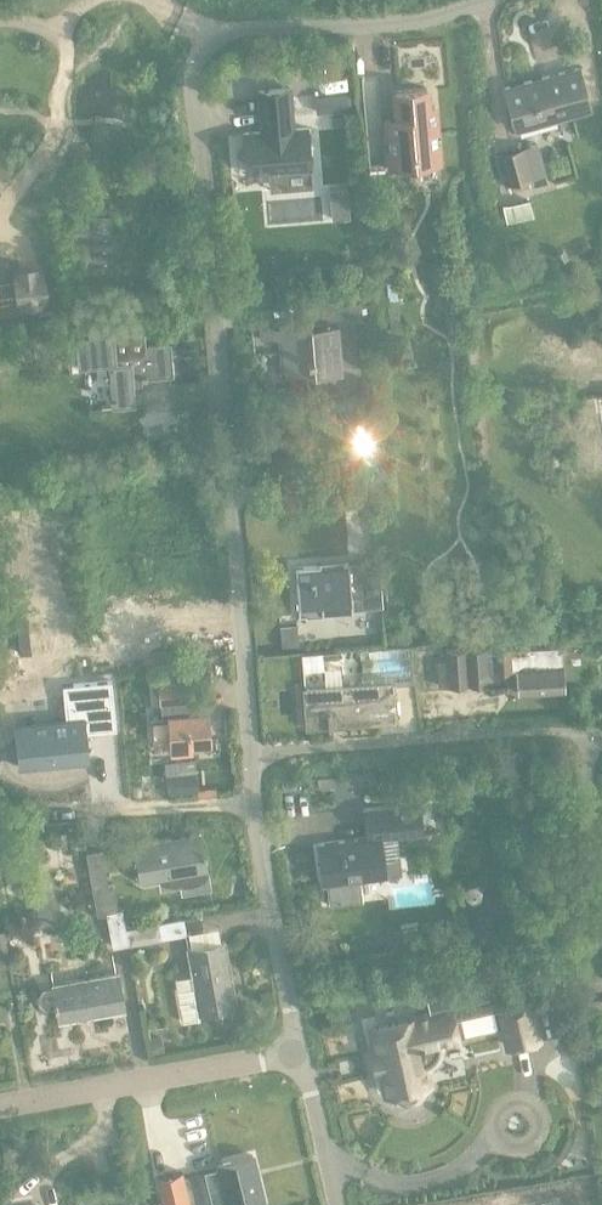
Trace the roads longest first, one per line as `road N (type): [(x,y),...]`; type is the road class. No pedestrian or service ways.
road 1 (unclassified): [(250,758),(197,60),(212,41),(235,33),(394,24),(485,0)]
road 2 (residential): [(250,758),(601,729)]
road 3 (unclassified): [(0,1105),(301,1051)]
road 4 (unclassified): [(301,1051),(250,758)]
road 5 (residential): [(336,1204),(301,1051)]

